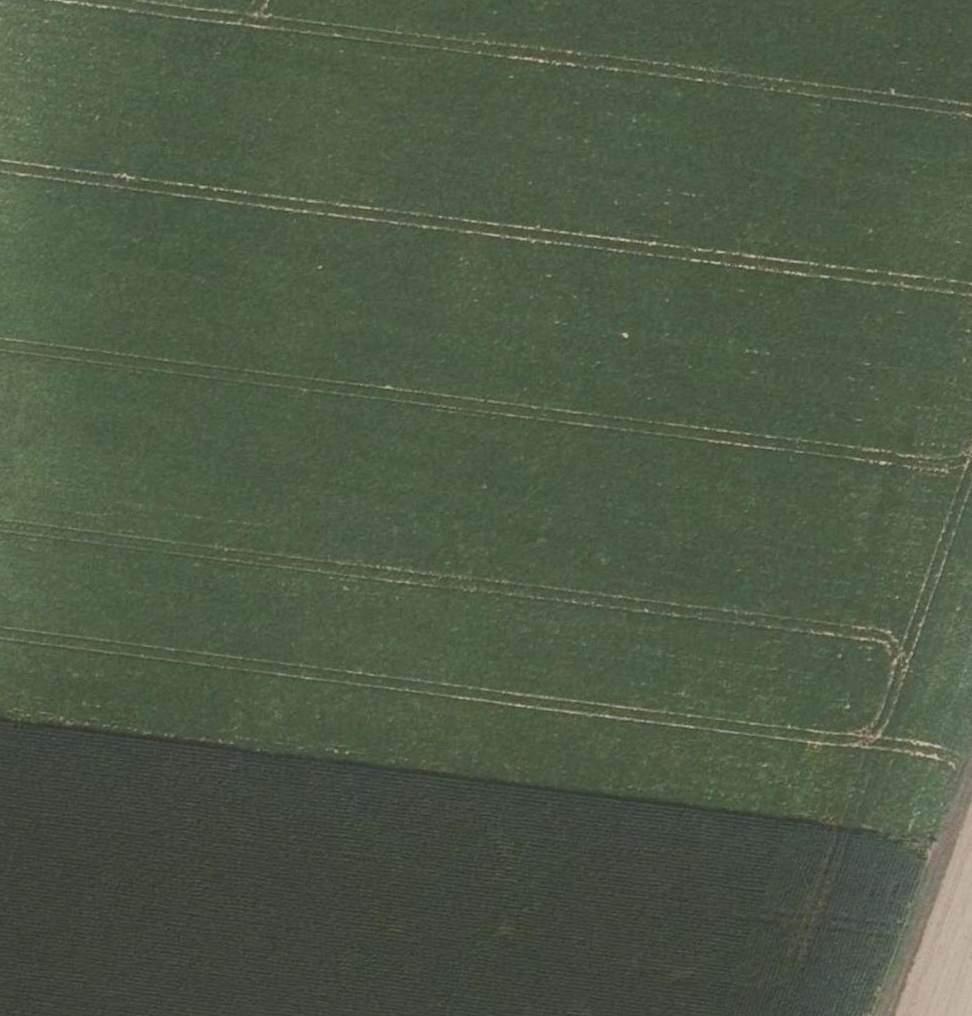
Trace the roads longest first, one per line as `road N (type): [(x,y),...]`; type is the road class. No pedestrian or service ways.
road 1 (track): [(909,1015),(971,842)]

